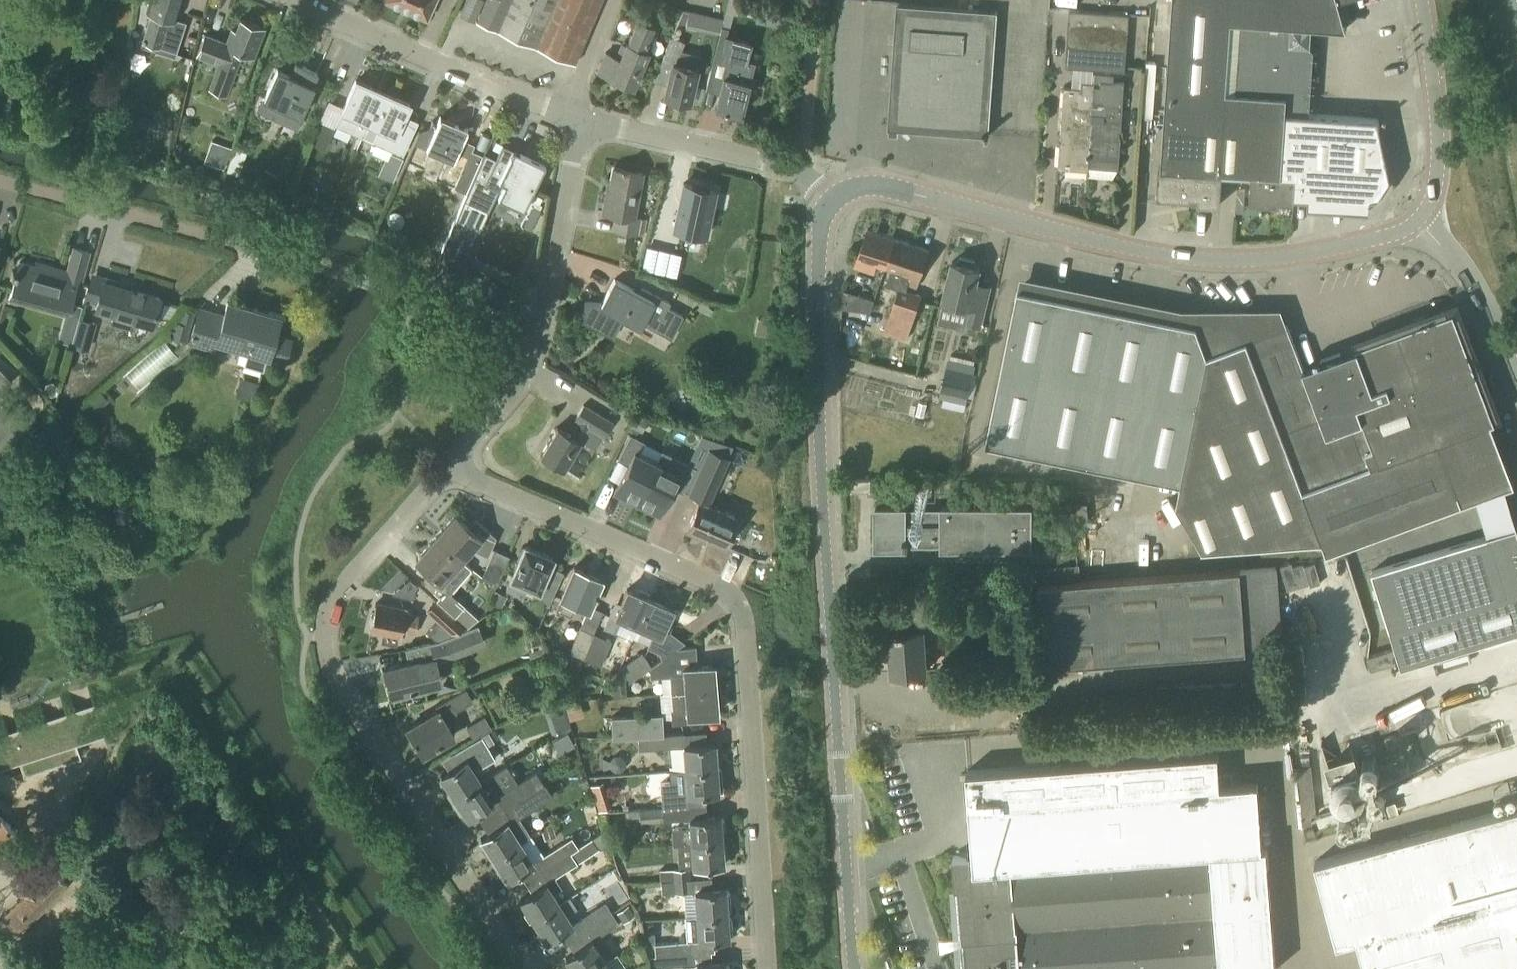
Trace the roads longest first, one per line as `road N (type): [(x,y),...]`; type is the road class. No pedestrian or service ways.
road 1 (unclassified): [(854,968),(820,448),(819,250),(835,202)]
road 2 (residential): [(768,968),(745,631),(736,603),(452,467)]
road 3 (unclassified): [(1419,220),(1352,247),(1246,261),(1130,250),(879,186),(835,202)]
road 4 (residential): [(519,968),(340,686),(326,640),(350,579),(452,467)]
road 5 (residential): [(452,467),(530,366),(581,122)]
road 6 (residential): [(321,267),(0,183)]
road 7 (unclassified): [(581,122),(301,0)]
road 8 (unclassified): [(835,202),(786,169),(581,122)]
road 9 (tertiary): [(1419,220),(1430,205),(1438,164),(1420,0)]
road 10 (tertiary): [(1516,377),(1456,264),(1419,220)]

